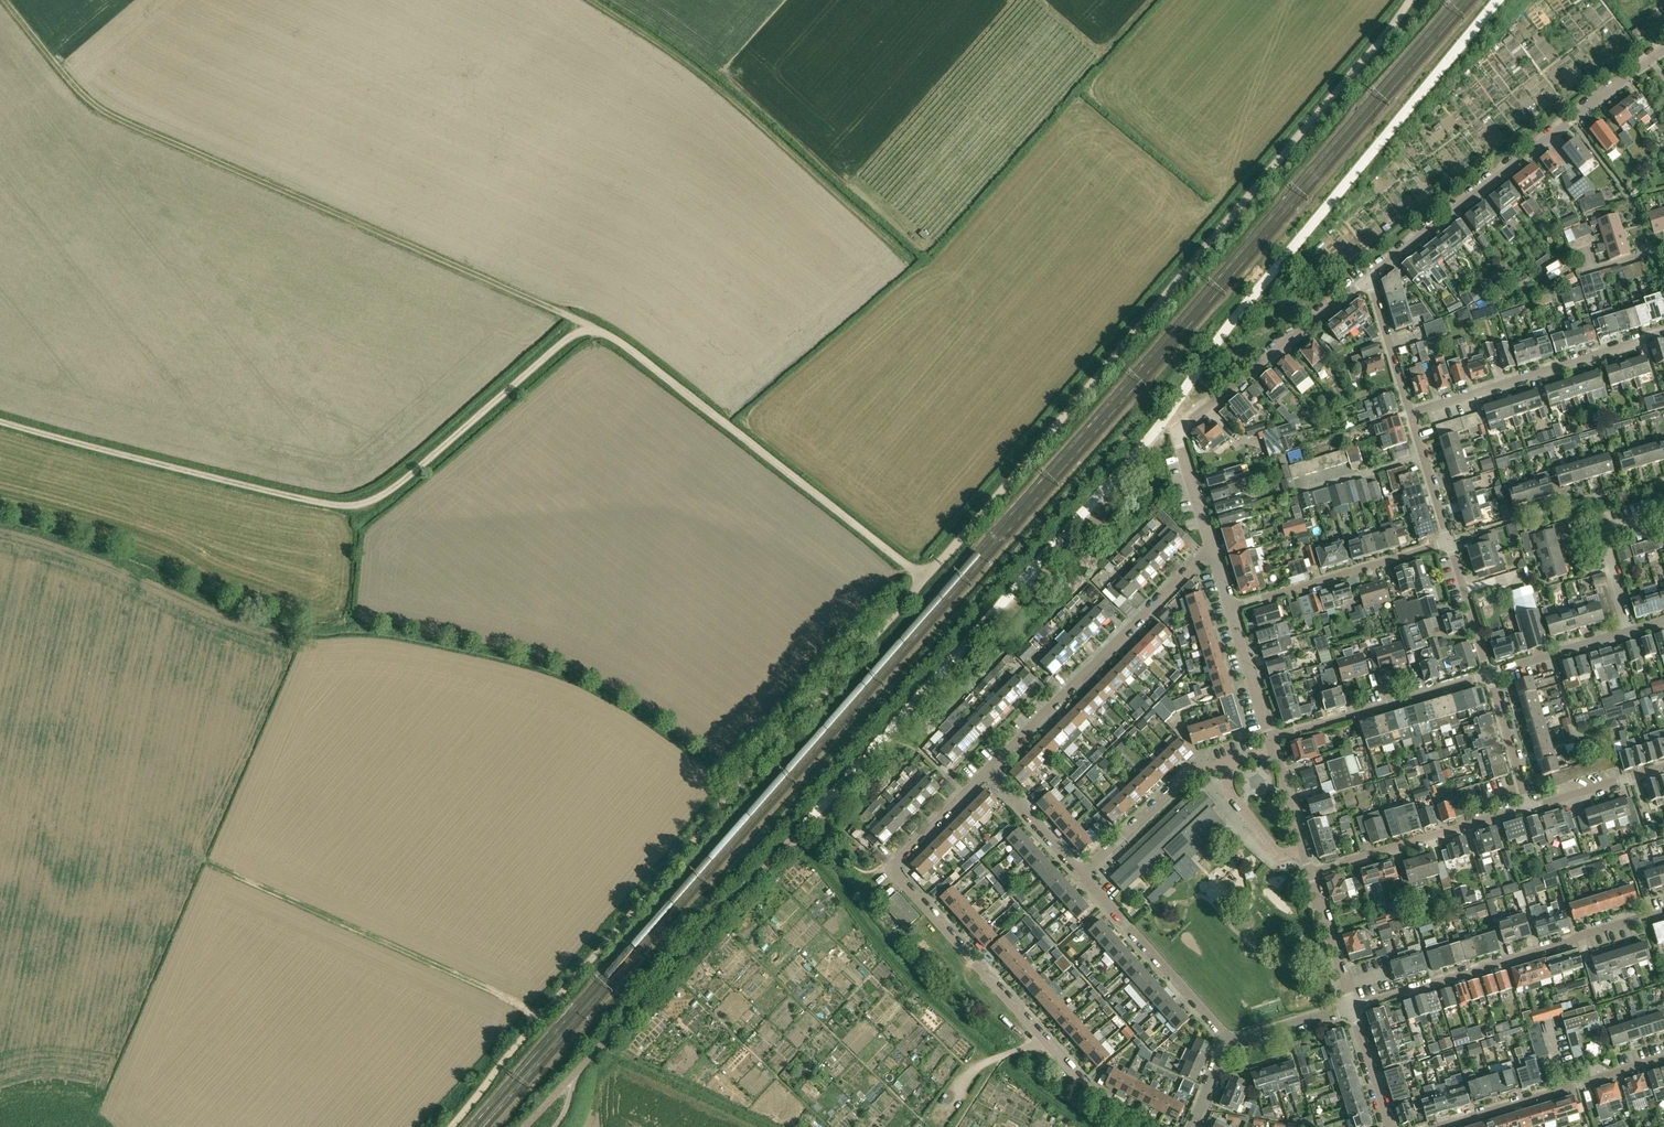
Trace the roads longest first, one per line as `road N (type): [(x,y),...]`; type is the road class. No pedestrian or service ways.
road 1 (track): [(1411,0),(925,579)]
road 2 (track): [(925,579),(739,784),(451,1126)]
road 3 (track): [(6,0),(92,105),(587,327)]
road 4 (track): [(587,327),(366,508),(235,483),(0,416)]
road 5 (residential): [(1145,1126),(1096,1099),(895,875),(897,862),(988,770)]
road 6 (track): [(587,327),(618,339),(925,579)]
road 7 (residential): [(1663,49),(1366,279)]
road 8 (track): [(542,1016),(213,867)]
road 9 (residential): [(1353,1007),(1663,913)]
road 10 (residential): [(988,770),(1211,548)]
road 11 (residential): [(1410,413),(1663,333)]
road 12 (residential): [(1366,279),(1181,432)]
road 13 (residential): [(1437,1126),(1663,1058)]
road 14 (residential): [(1083,873),(1195,771),(1272,749)]
road 15 (residential): [(1230,608),(1450,543)]
road 16 (residential): [(1269,739),(1488,675)]
road 17 (residential): [(1528,809),(1310,873)]
road 18 (residential): [(1228,1038),(1083,873)]
road 19 (residential): [(1631,630),(1602,532),(1649,518)]
road 20 (residential): [(1488,675),(1631,630)]
road 21 (residential): [(1663,767),(1528,809)]
road 22 (residential): [(1410,413),(1366,279)]
road 23 (residential): [(1353,1007),(1310,873)]
road 24 (residential): [(1083,873),(988,770)]
road 25 (residential): [(1528,809),(1488,675)]
road 26 (track): [(1042,1039),(970,1075),(935,1122)]
road 27 (residential): [(1488,675),(1450,543)]
road 28 (residential): [(1269,739),(1230,608)]
road 29 (residential): [(1450,543),(1410,413)]
road 30 (residential): [(1310,873),(1272,749)]
road 31 (residential): [(1353,1007),(1228,1038)]
road 32 (residential): [(1390,1126),(1353,1007)]
road 33 (residential): [(1211,548),(1181,432)]

